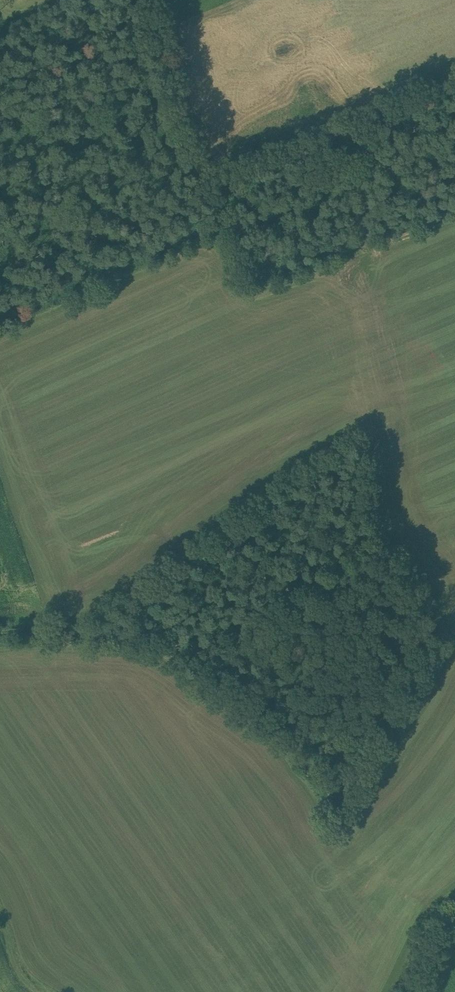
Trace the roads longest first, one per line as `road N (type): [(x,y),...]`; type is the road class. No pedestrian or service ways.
road 1 (track): [(370,763),(190,639),(0,635)]
road 2 (track): [(0,17),(94,289)]

